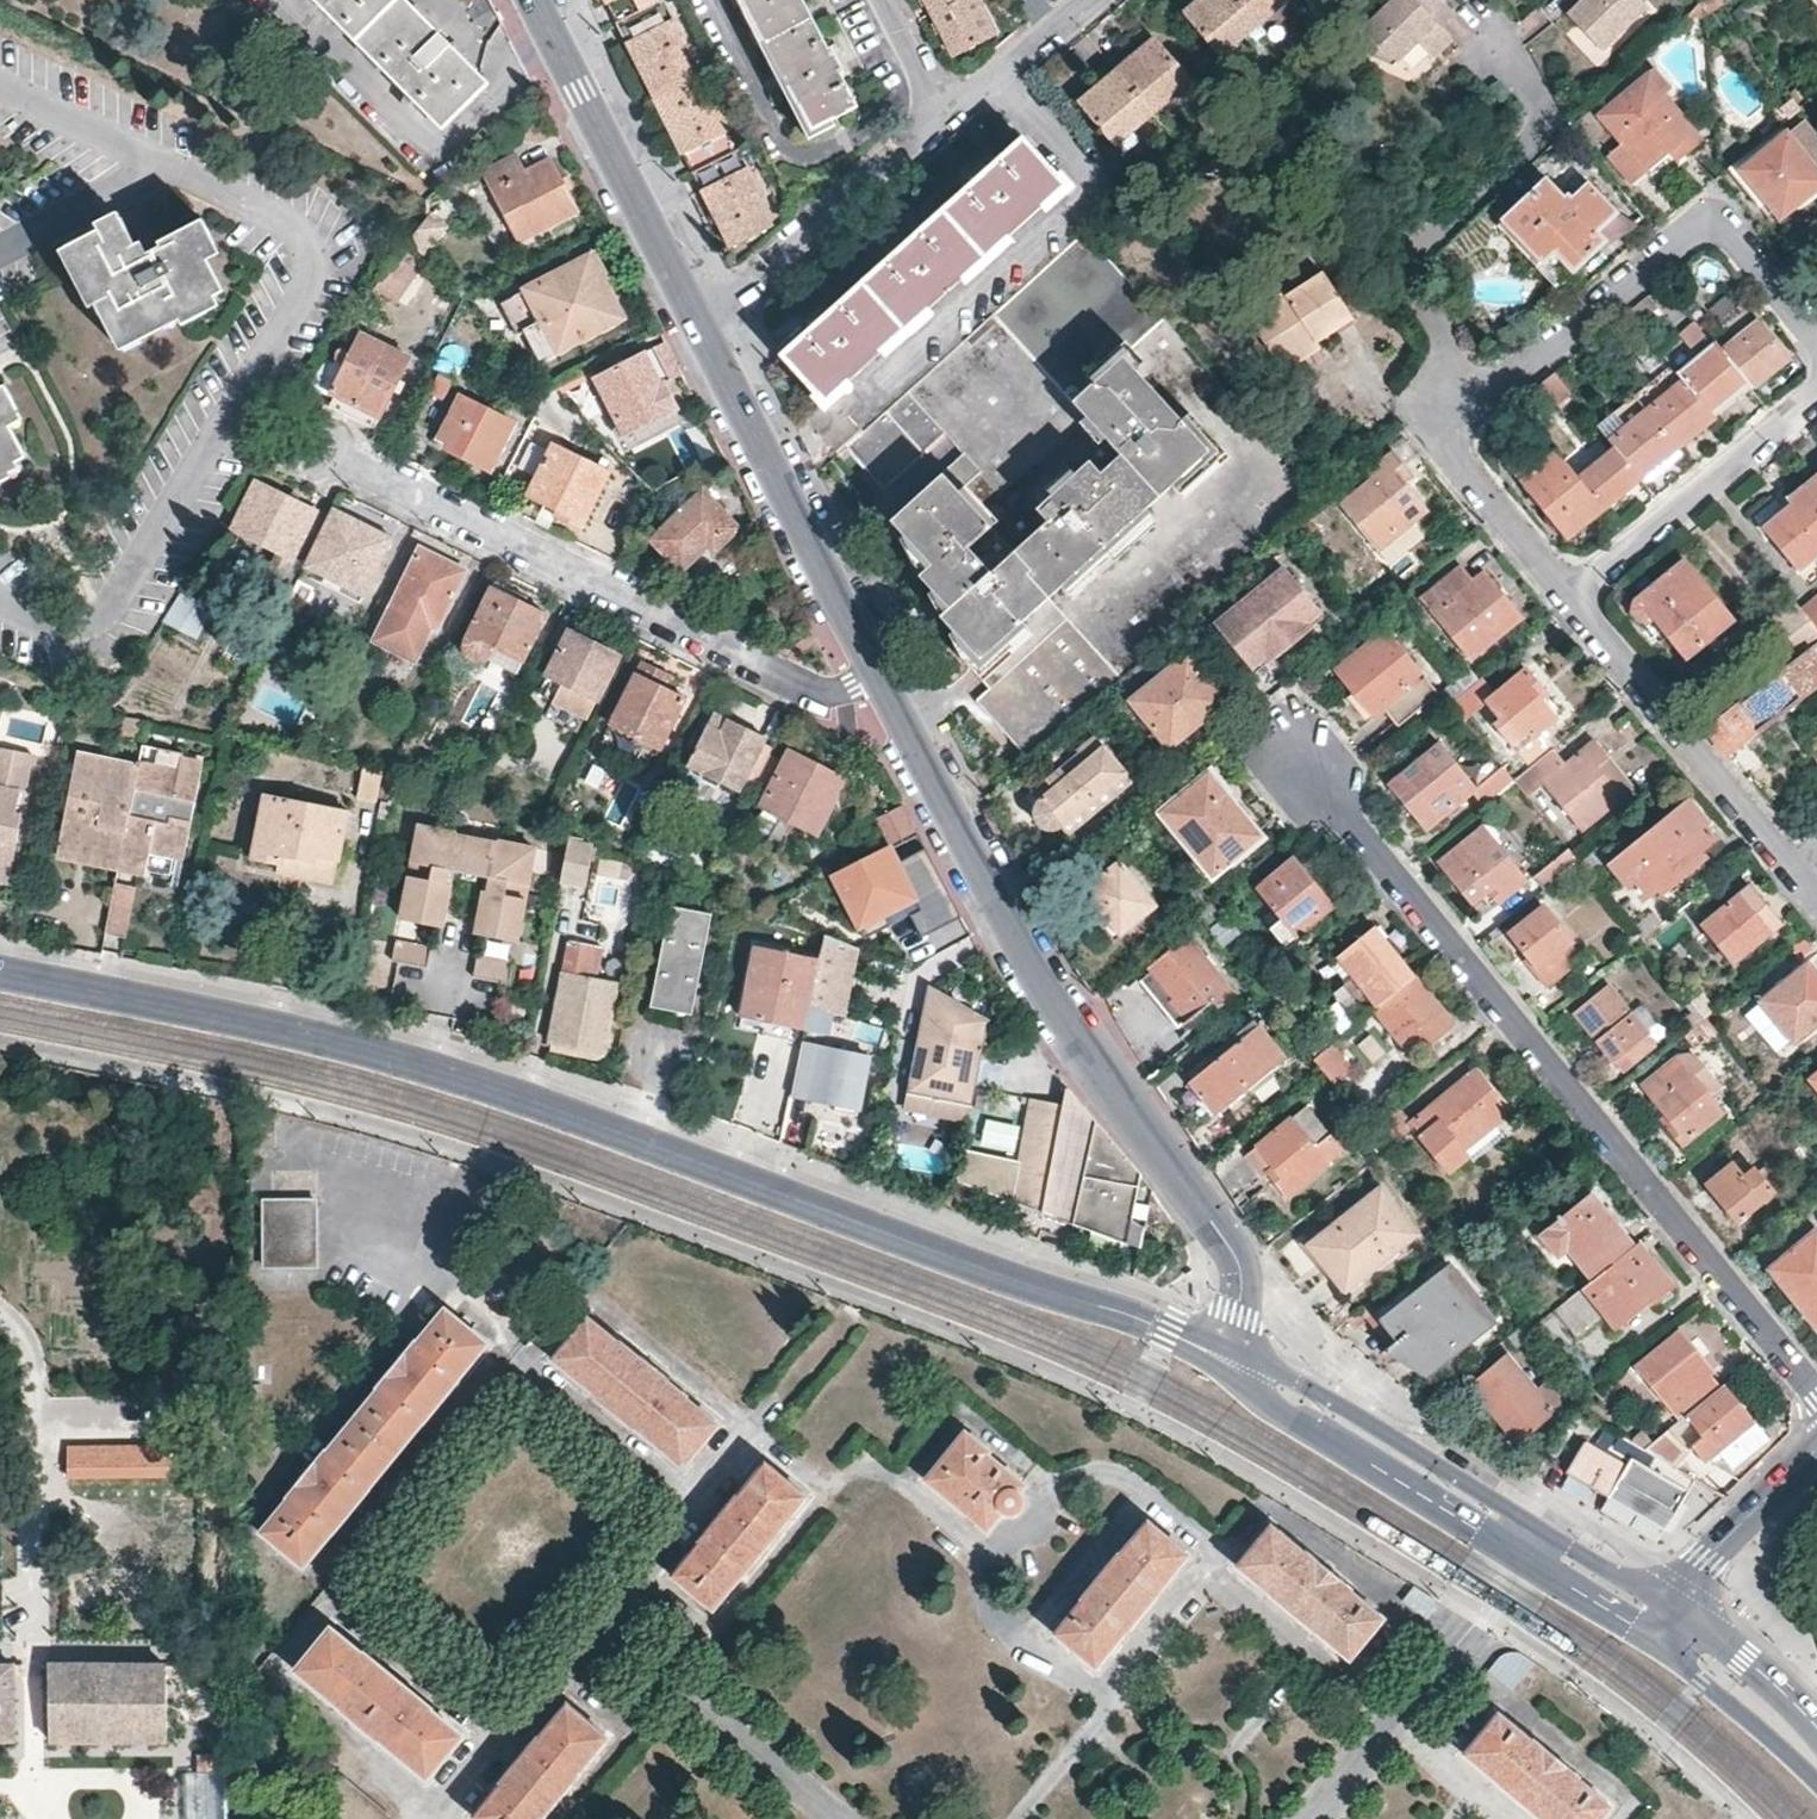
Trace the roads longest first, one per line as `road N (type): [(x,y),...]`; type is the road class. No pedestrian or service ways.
road 1 (tertiary): [(1222,1351),(448,1079),(315,1038),(0,972)]
road 2 (residential): [(1816,1384),(1299,755)]
road 3 (residential): [(1222,1351),(1239,1312),(1235,1257),(1064,1026),(884,685)]
road 4 (residential): [(330,449),(809,690),(884,685)]
road 5 (tertiary): [(1678,1604),(1350,1411),(1222,1351)]
road 6 (tertiary): [(1222,1351),(1260,1399),(1651,1635)]
road 7 (residential): [(1468,408),(1677,247),(1707,237),(1737,243),(1816,346)]
road 8 (residential): [(1468,408),(1408,268),(1410,251),(1540,128),(1542,113),(1499,49)]
road 9 (residential): [(884,685),(699,325)]
road 10 (residential): [(699,325),(533,0)]
road 11 (residential): [(1795,876),(1571,599)]
road 12 (residential): [(948,116),(699,325)]
road 13 (residential): [(1816,390),(1571,599)]
road 14 (residential): [(1571,599),(1435,435),(1468,408)]
road 15 (tertiary): [(1651,1635),(1816,1788)]
road 16 (tertiary): [(1678,1604),(1816,1453)]
road 17 (tertiary): [(1816,1741),(1747,1659),(1678,1604)]
road 18 (residential): [(1095,0),(948,116)]
road 19 (residential): [(886,0),(948,116)]

